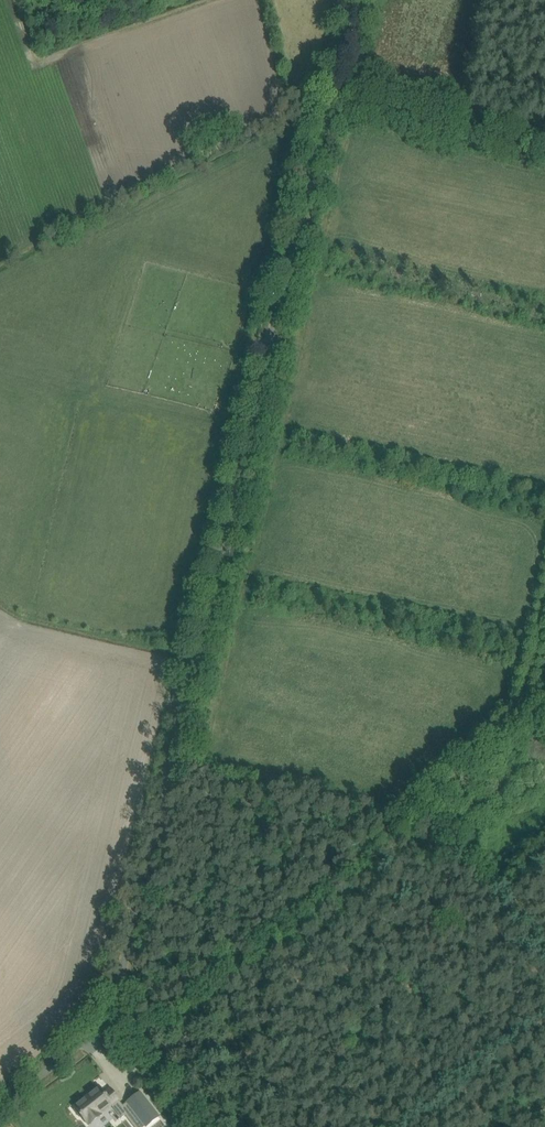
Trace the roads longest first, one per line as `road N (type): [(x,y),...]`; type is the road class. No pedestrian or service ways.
road 1 (unclassified): [(0,1113),(111,1024),(348,0)]
road 2 (track): [(544,156),(324,105)]
road 3 (track): [(271,932),(148,1026),(111,1024)]

